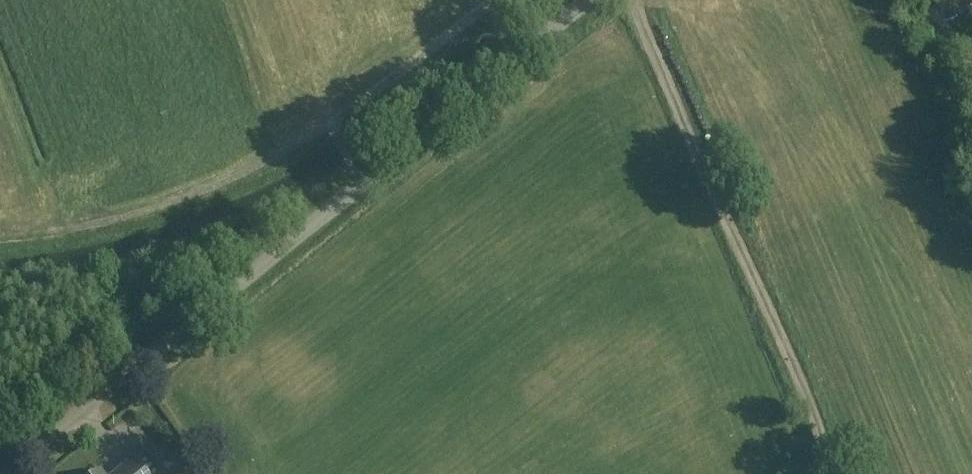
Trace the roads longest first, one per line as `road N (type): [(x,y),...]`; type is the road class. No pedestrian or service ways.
road 1 (unclassified): [(4,473),(584,0)]
road 2 (track): [(0,243),(94,226),(242,175),(333,121),(493,0)]
road 3 (track): [(833,473),(713,198),(639,0)]

